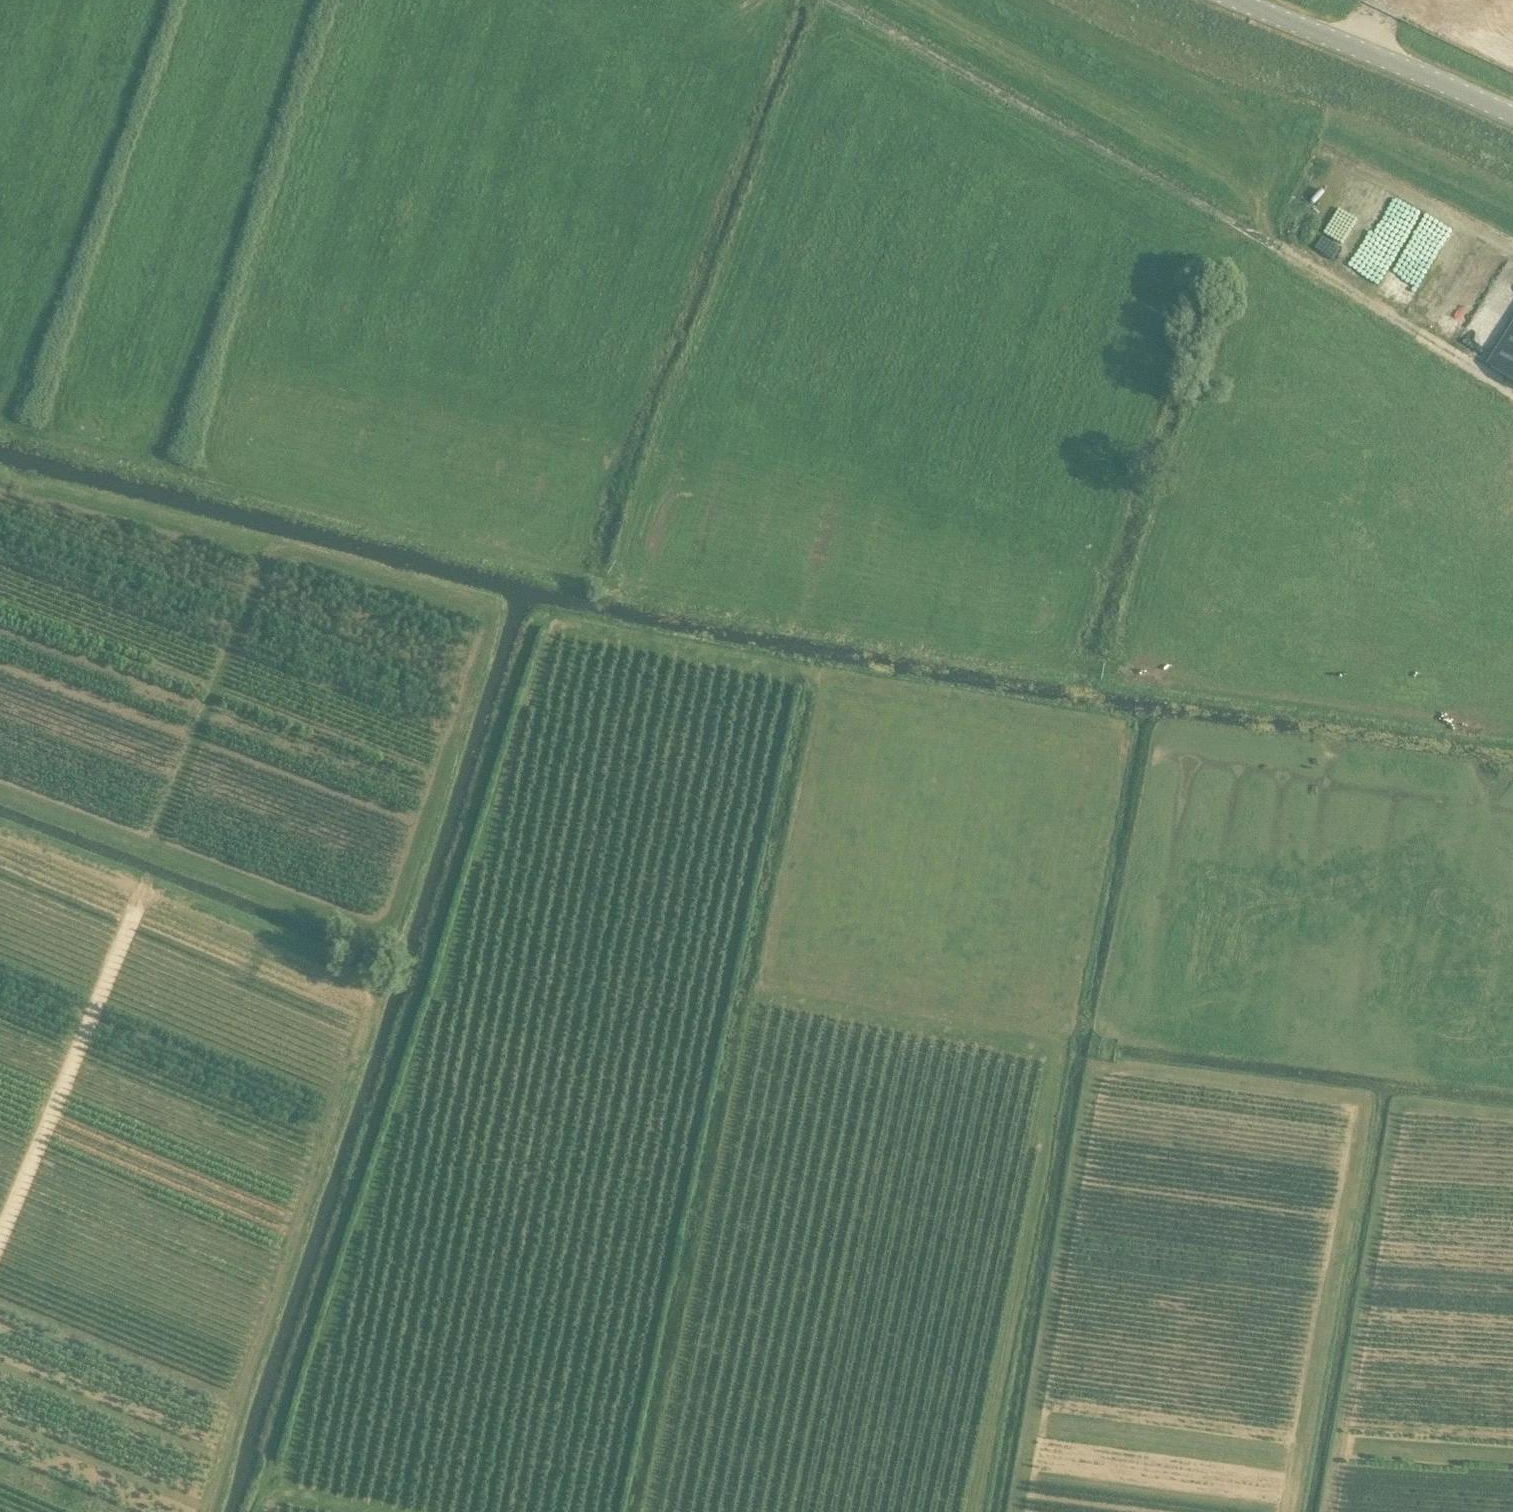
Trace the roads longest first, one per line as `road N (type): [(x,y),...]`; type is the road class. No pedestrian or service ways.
road 1 (unclassified): [(1512,114),(1246,0)]

